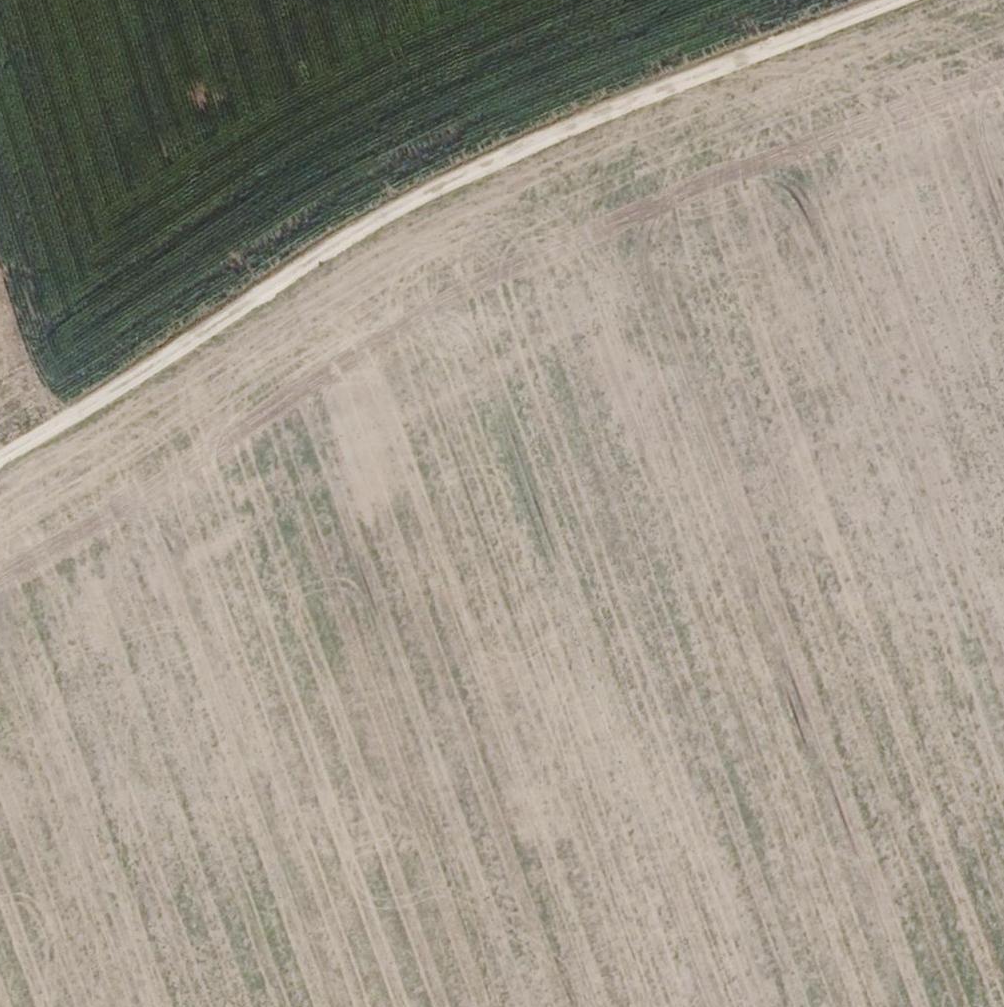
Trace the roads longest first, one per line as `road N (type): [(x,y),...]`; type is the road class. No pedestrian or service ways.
road 1 (track): [(0,455),(441,187),(887,0)]

